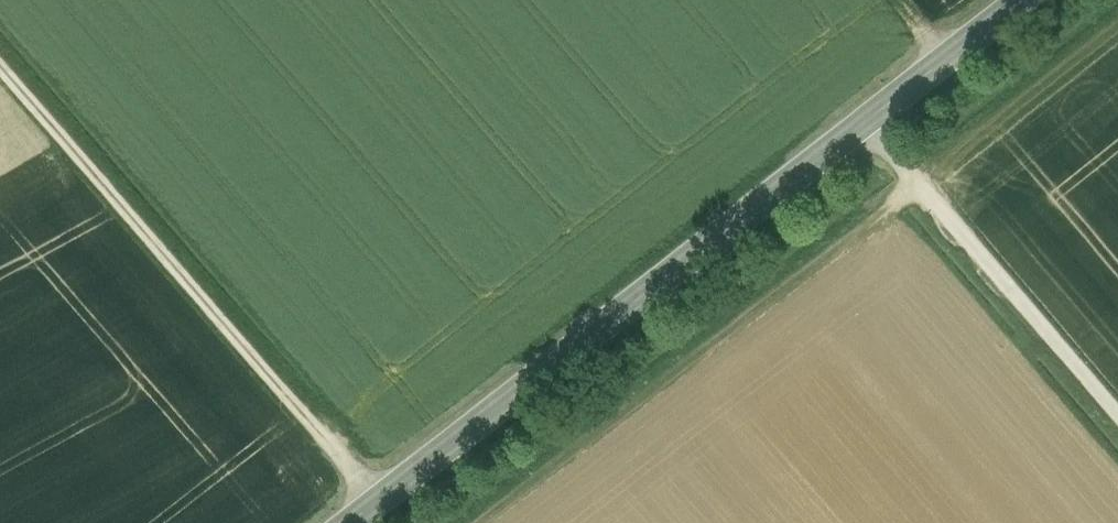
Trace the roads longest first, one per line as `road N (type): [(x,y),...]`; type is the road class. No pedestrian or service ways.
road 1 (secondary): [(349,522),(1023,0)]
road 2 (track): [(0,67),(378,501)]
road 3 (track): [(479,522),(918,186)]
road 4 (track): [(868,120),(1117,414)]

